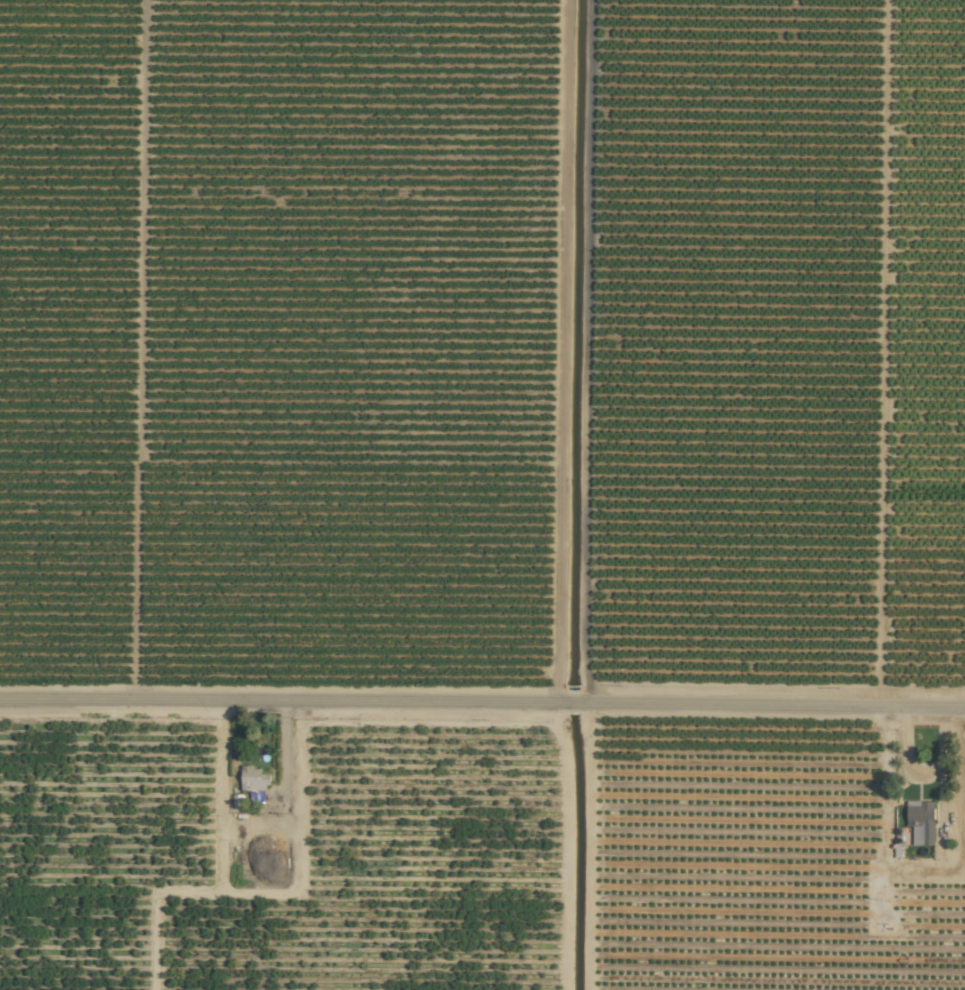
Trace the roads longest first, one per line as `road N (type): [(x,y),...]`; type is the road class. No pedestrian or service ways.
road 1 (tertiary): [(0,698),(964,708)]
road 2 (track): [(287,700),(286,812),(272,825),(231,822),(221,813),(223,700)]

